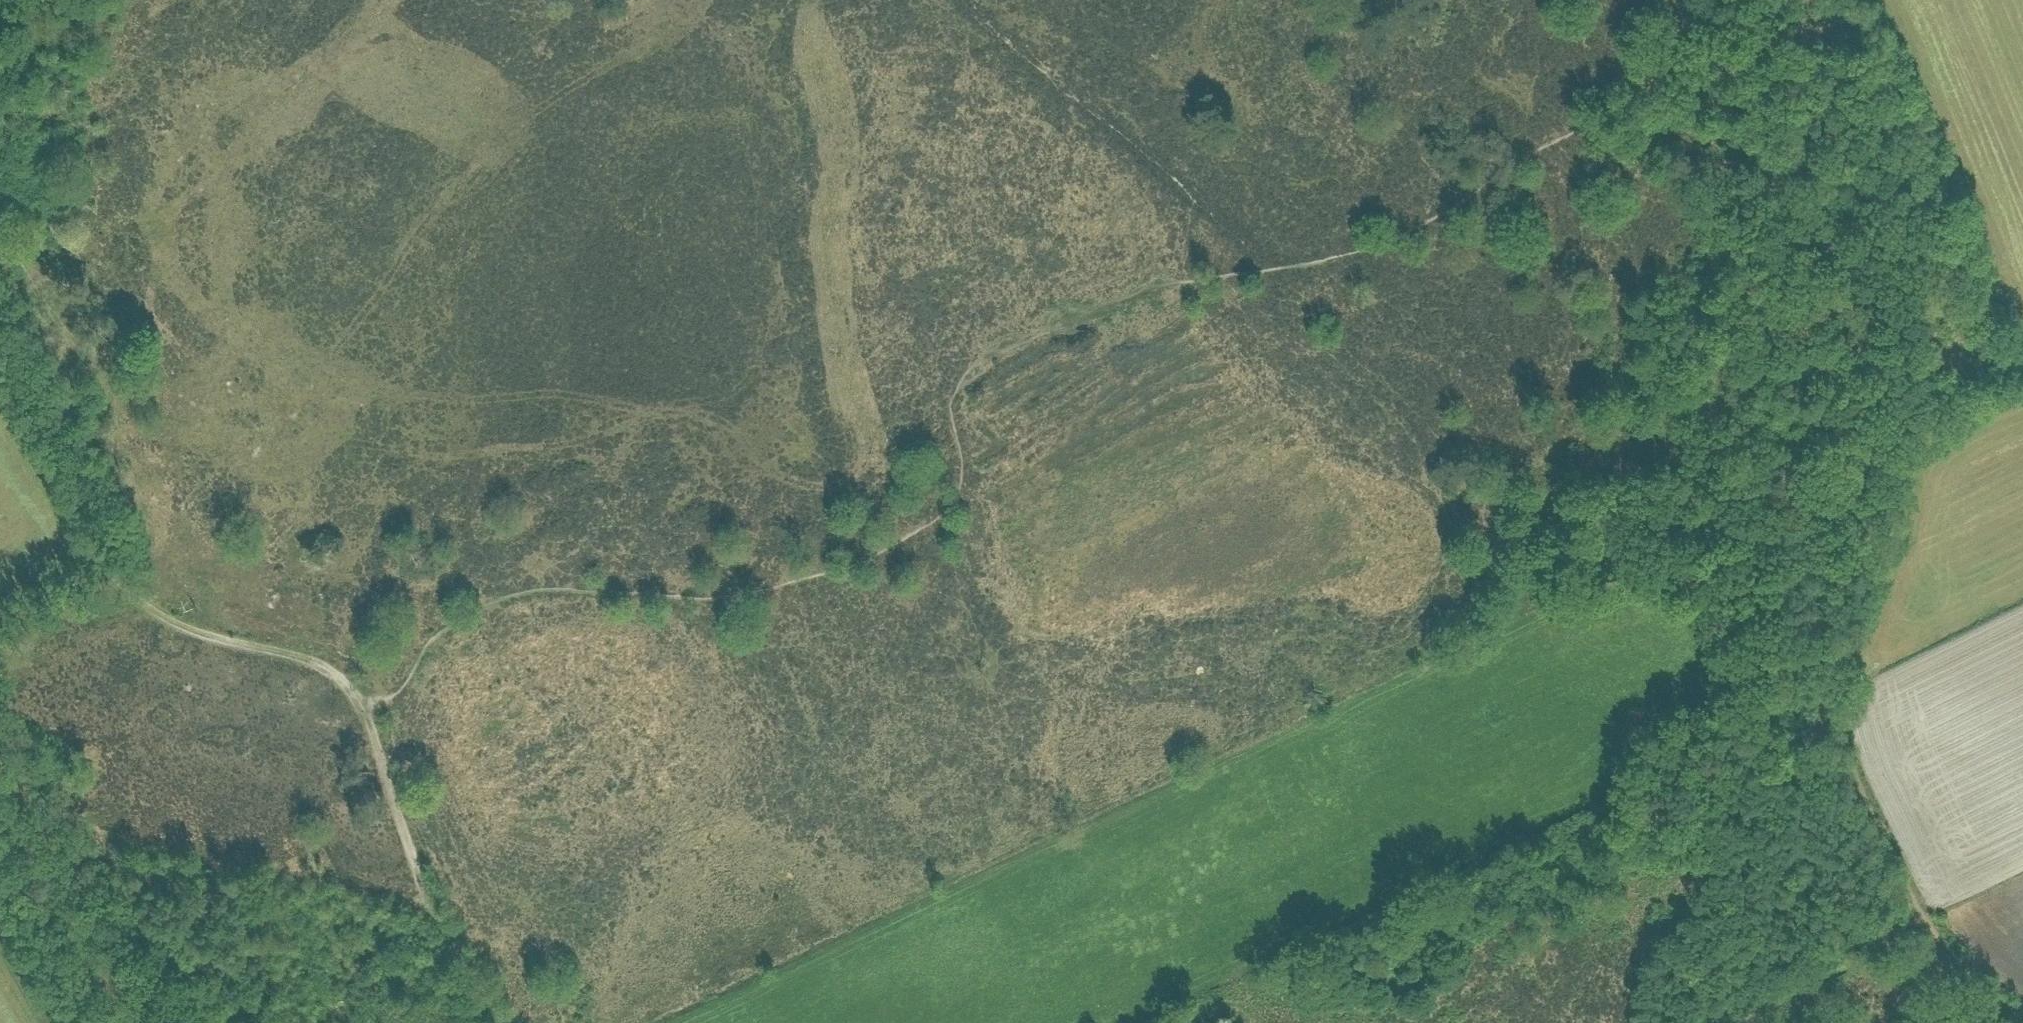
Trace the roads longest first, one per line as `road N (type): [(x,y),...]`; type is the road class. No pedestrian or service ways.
road 1 (track): [(444,911),(420,911),(304,866),(193,860),(0,783)]

